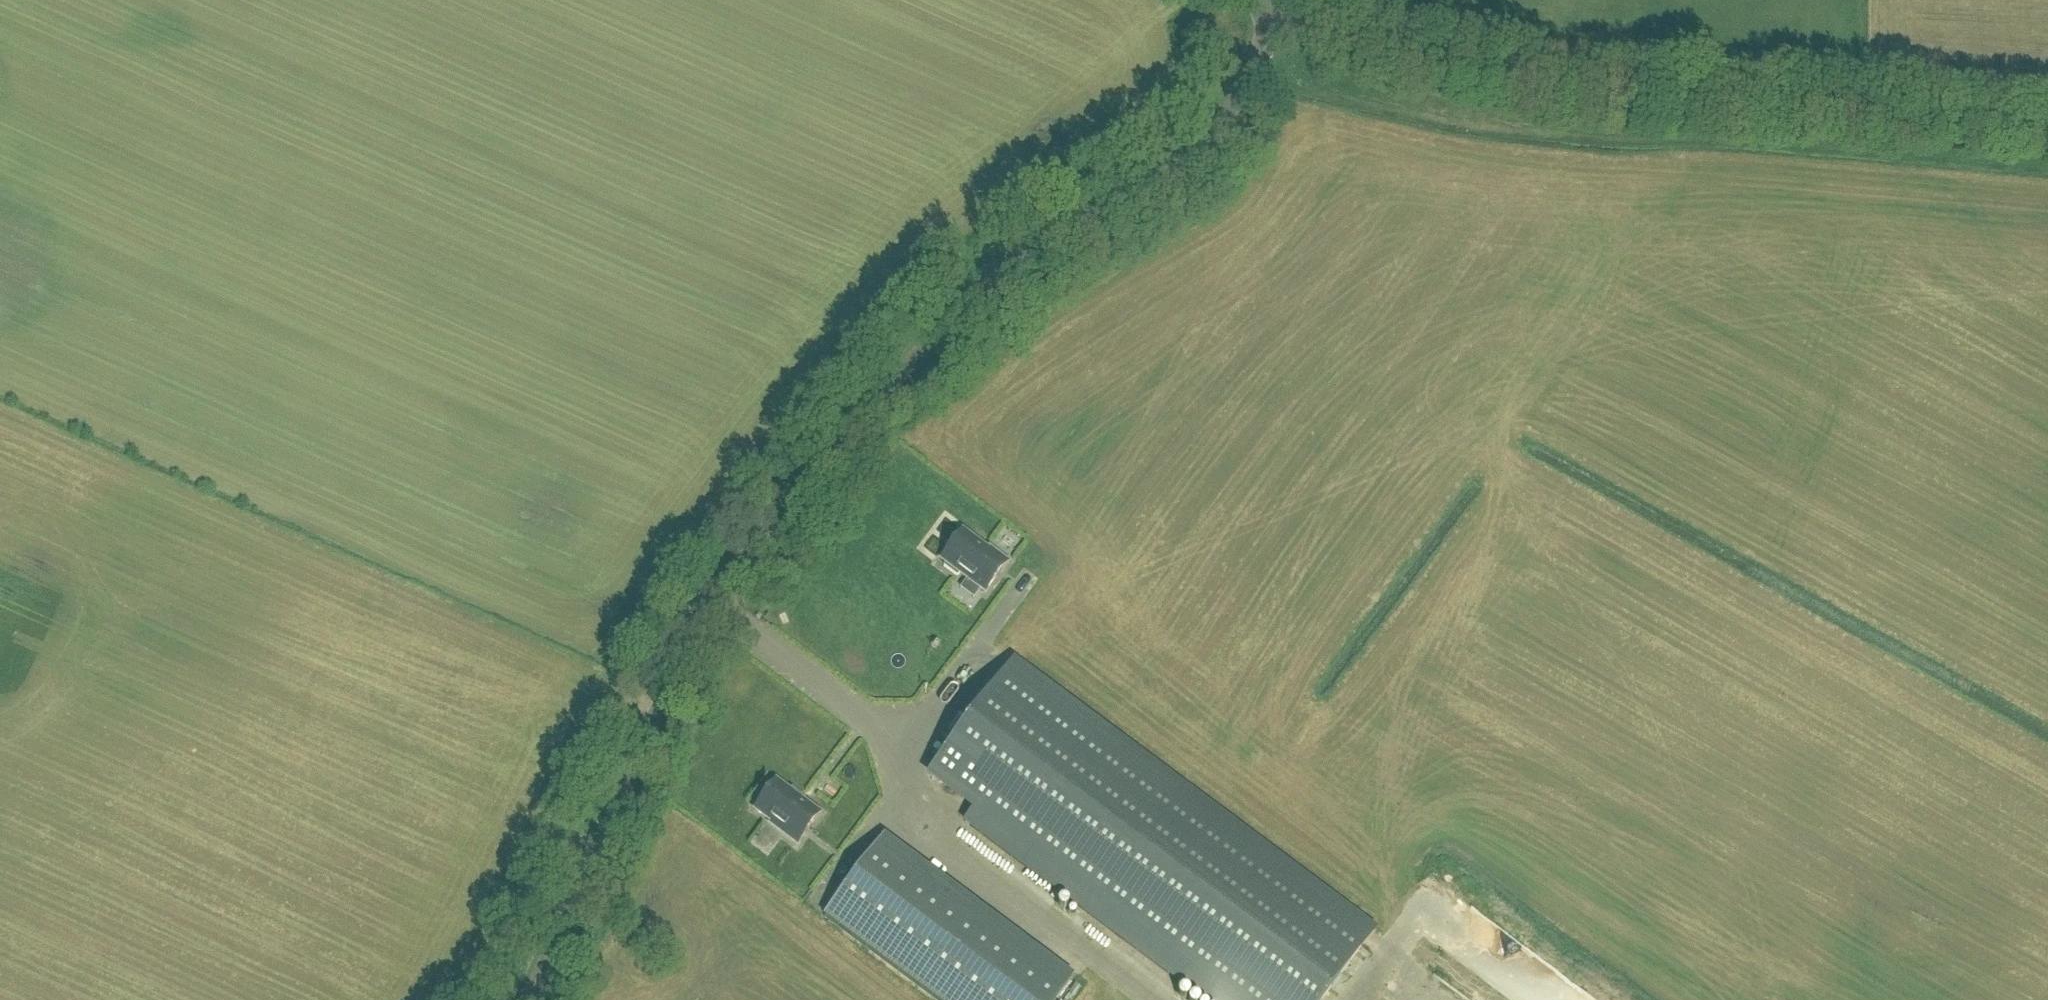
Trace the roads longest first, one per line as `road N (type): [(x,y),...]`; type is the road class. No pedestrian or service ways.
road 1 (unclassified): [(526,999),(653,713),(691,640),(773,522),(930,341),(1002,277),(1047,241),(1201,151),(1254,55),(1265,2)]
road 2 (unclassified): [(2047,140),(1540,93),(1427,70),(1265,2)]

